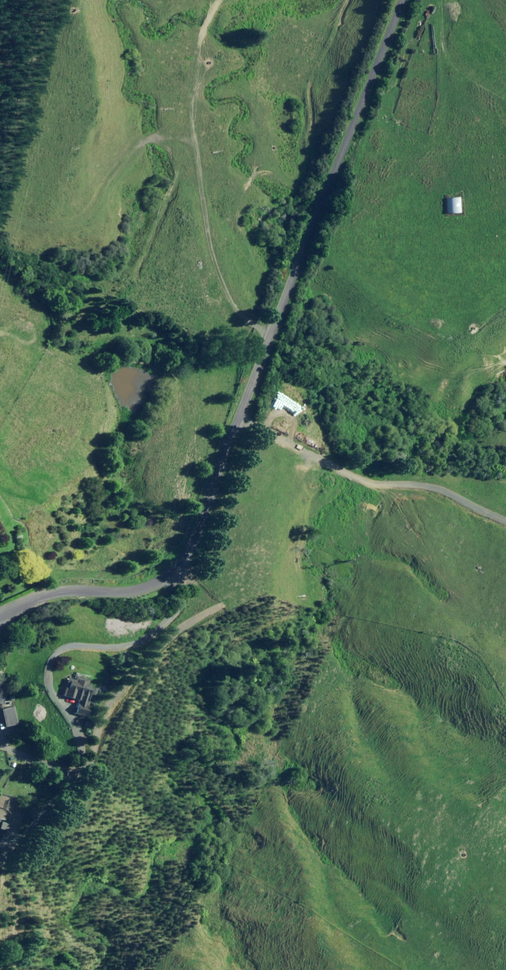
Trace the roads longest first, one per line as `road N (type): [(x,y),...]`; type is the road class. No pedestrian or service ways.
road 1 (unclassified): [(401,0),(188,559),(149,586),(67,589),(0,617)]
road 2 (track): [(238,423),(374,484),(414,486),(505,520)]

